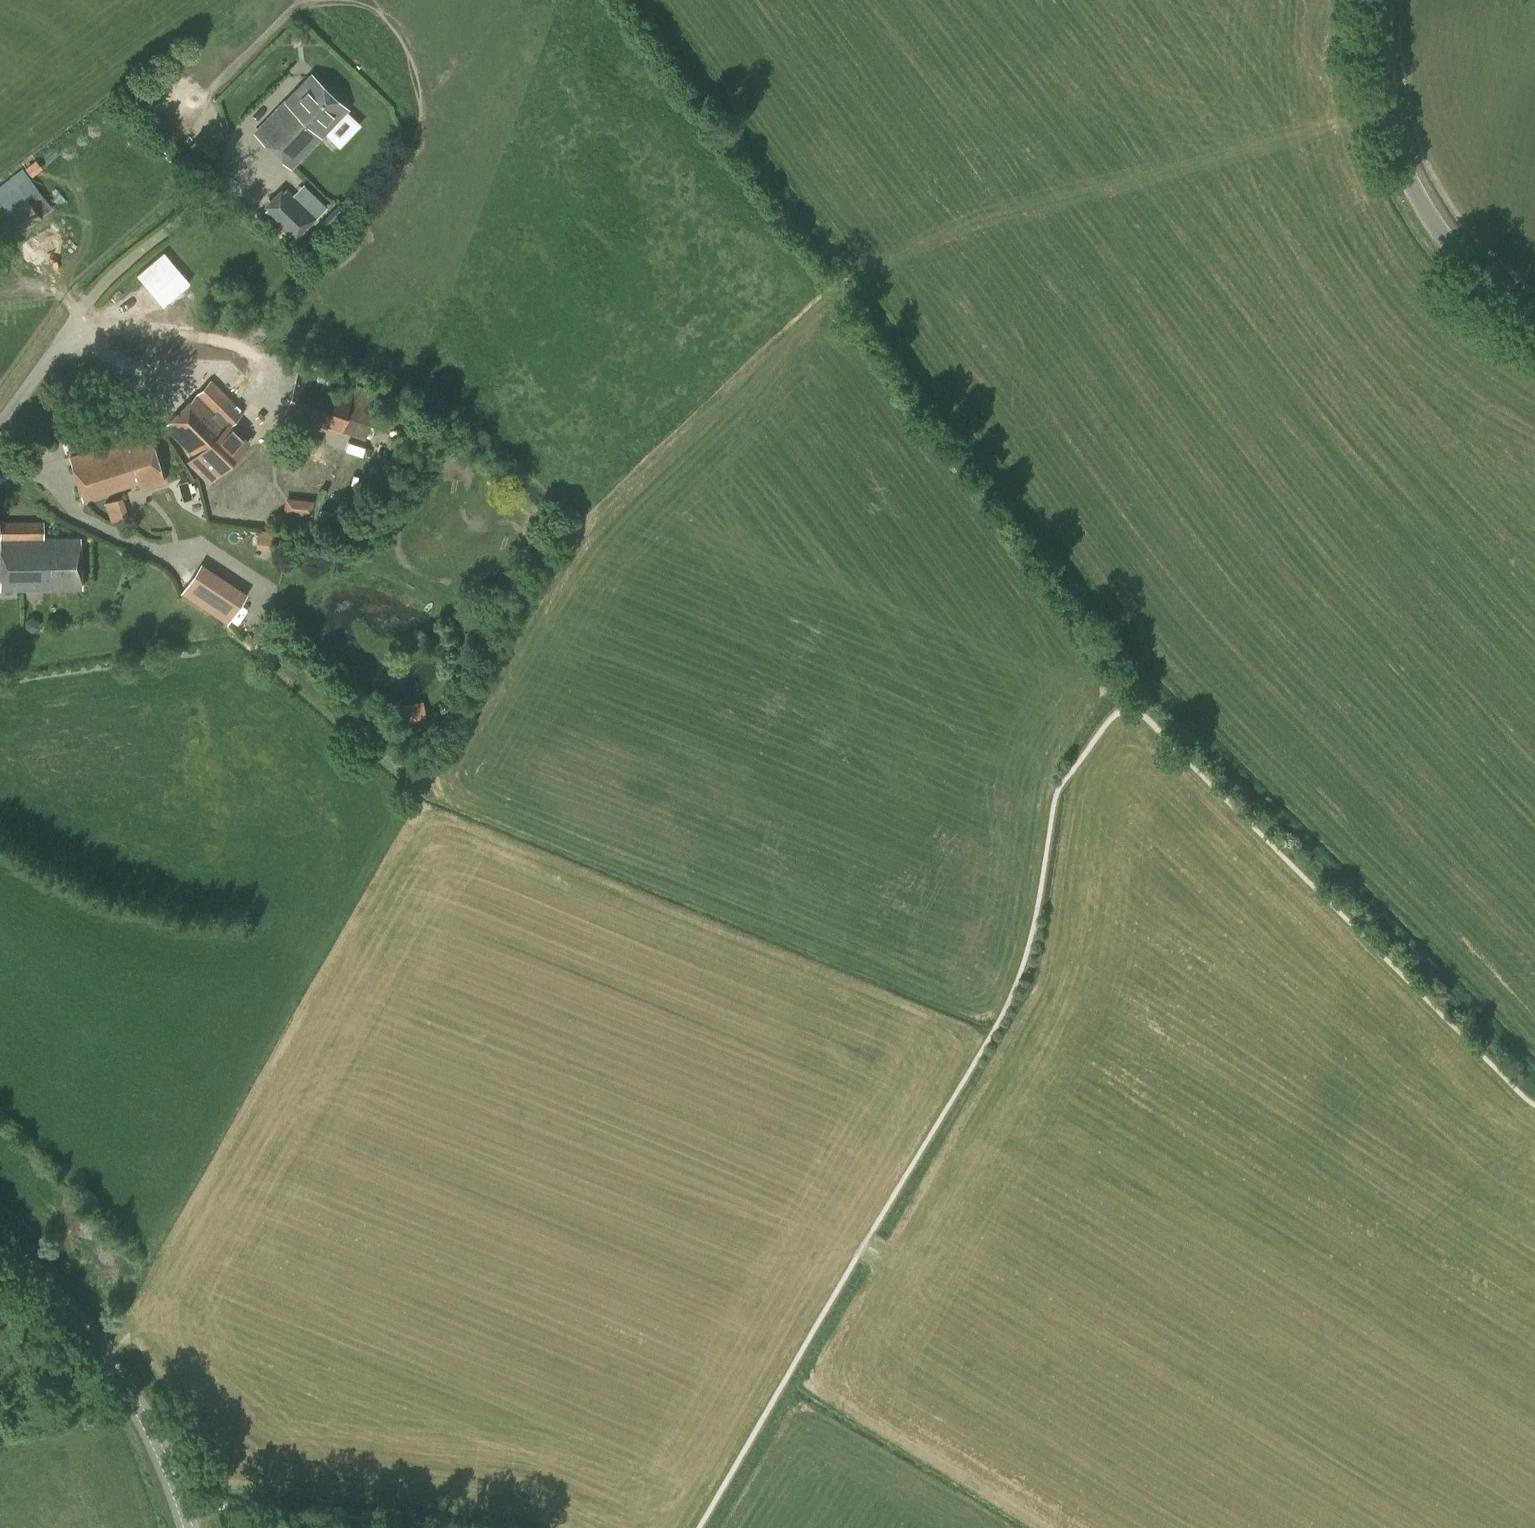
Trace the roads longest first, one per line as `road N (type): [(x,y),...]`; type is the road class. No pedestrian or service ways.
road 1 (unclassified): [(1534,334),(1474,294),(1402,197),(1379,144),(1369,64),(1375,0)]
road 2 (tertiary): [(188,1527),(104,1349),(0,1240)]
road 3 (unclassified): [(0,427),(79,313)]

